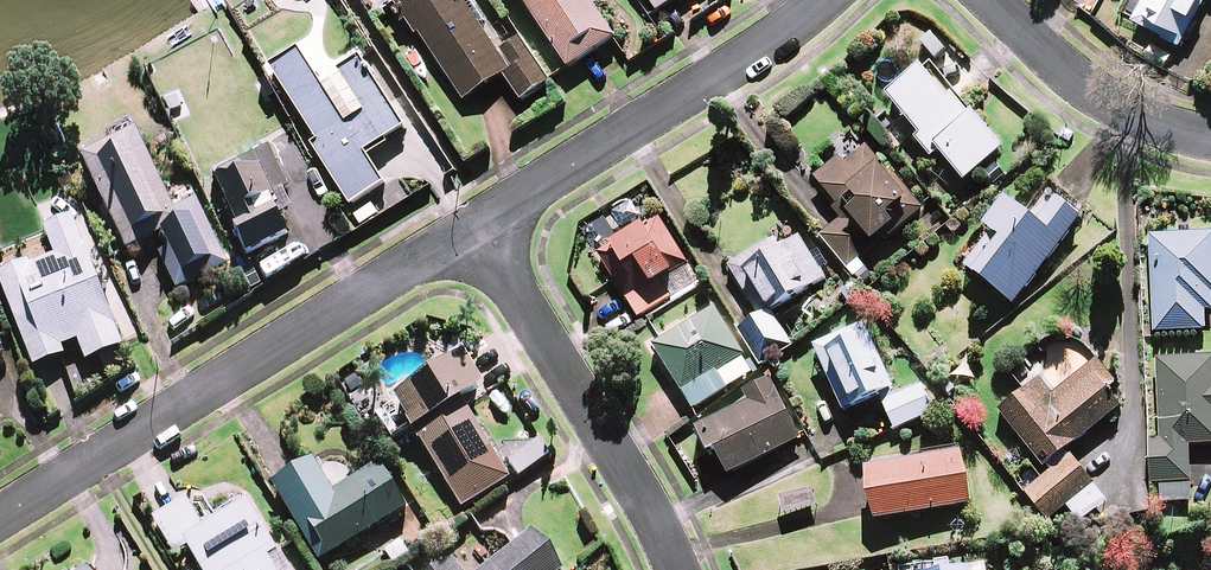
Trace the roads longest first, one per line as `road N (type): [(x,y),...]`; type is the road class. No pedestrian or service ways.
road 1 (residential): [(0,512),(482,233)]
road 2 (residential): [(482,233),(818,0)]
road 3 (residential): [(482,233),(678,569)]
road 4 (track): [(482,233),(461,165),(367,23)]
road 5 (residential): [(1105,103),(999,0)]

